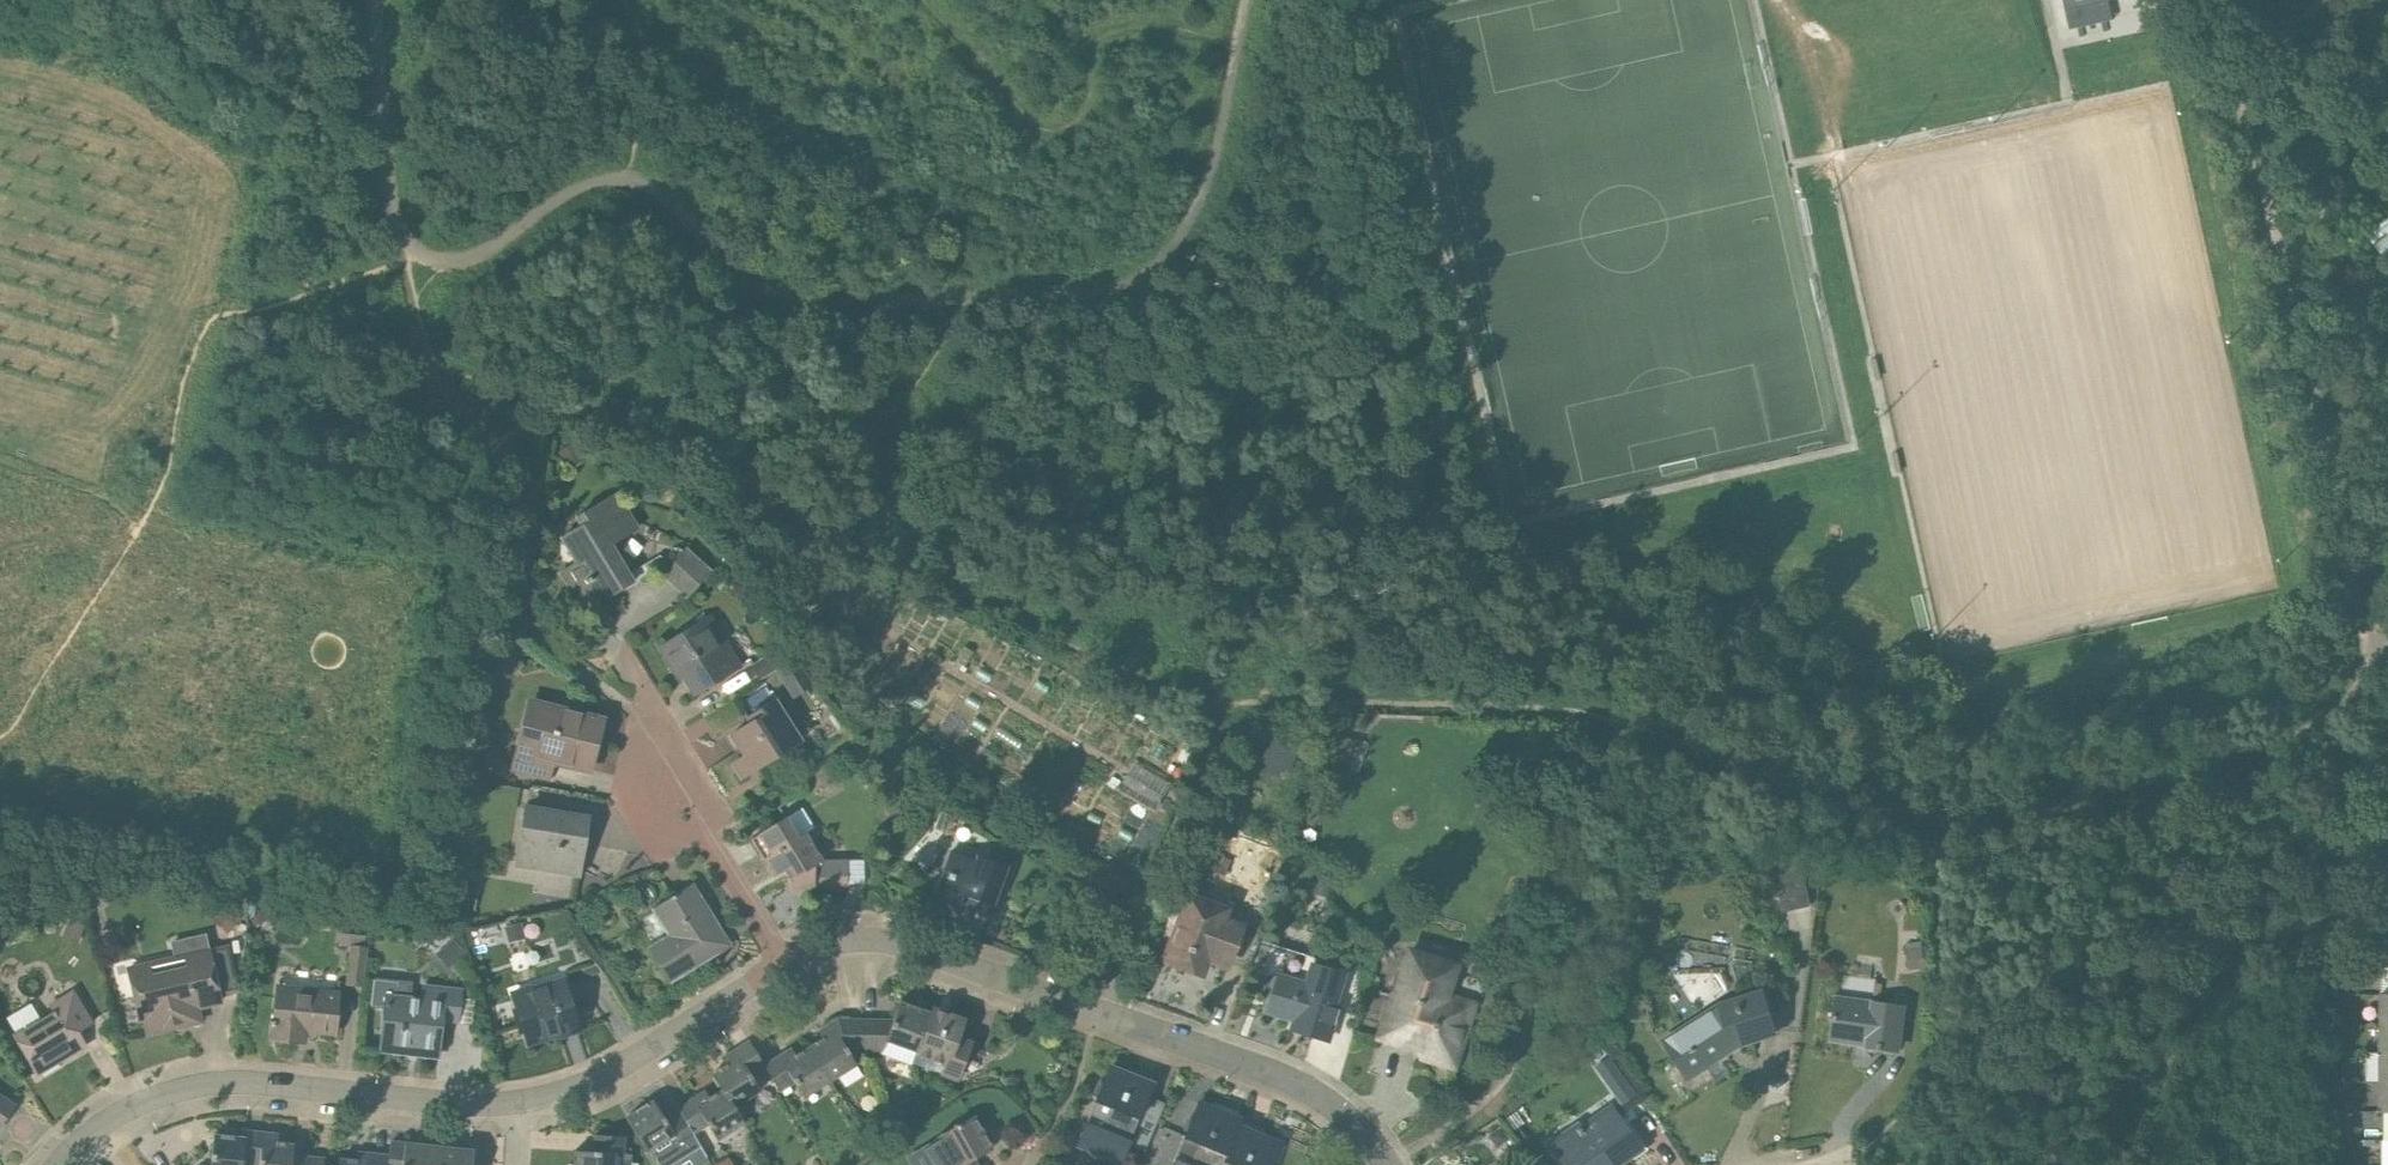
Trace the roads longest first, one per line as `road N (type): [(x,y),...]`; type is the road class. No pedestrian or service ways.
road 1 (track): [(414,249),(439,260),(481,256),(579,187),(633,179),(668,196),(743,281),(777,295),(1105,290),(1162,257),(1194,215),(1223,130),(1249,0)]
road 2 (track): [(2199,0),(2262,175),(2358,601),(2358,664),(2328,718)]
road 3 (residential): [(785,962),(850,941),(909,946),(1296,1084),(1342,1115),(1386,1164)]
road 4 (residential): [(59,1164),(135,1107),(220,1084),(520,1103)]
road 5 (residential): [(520,1103),(600,1080),(785,962)]
road 6 (track): [(895,566),(875,432),(951,336),(949,298)]
road 7 (residential): [(698,827),(709,805),(704,788),(671,737),(645,732),(627,798),(650,836),(672,840),(691,833)]
road 8 (track): [(374,0),(387,186),(414,249)]
road 9 (residential): [(785,962),(698,827)]
road 10 (track): [(0,463),(101,496),(137,529)]

